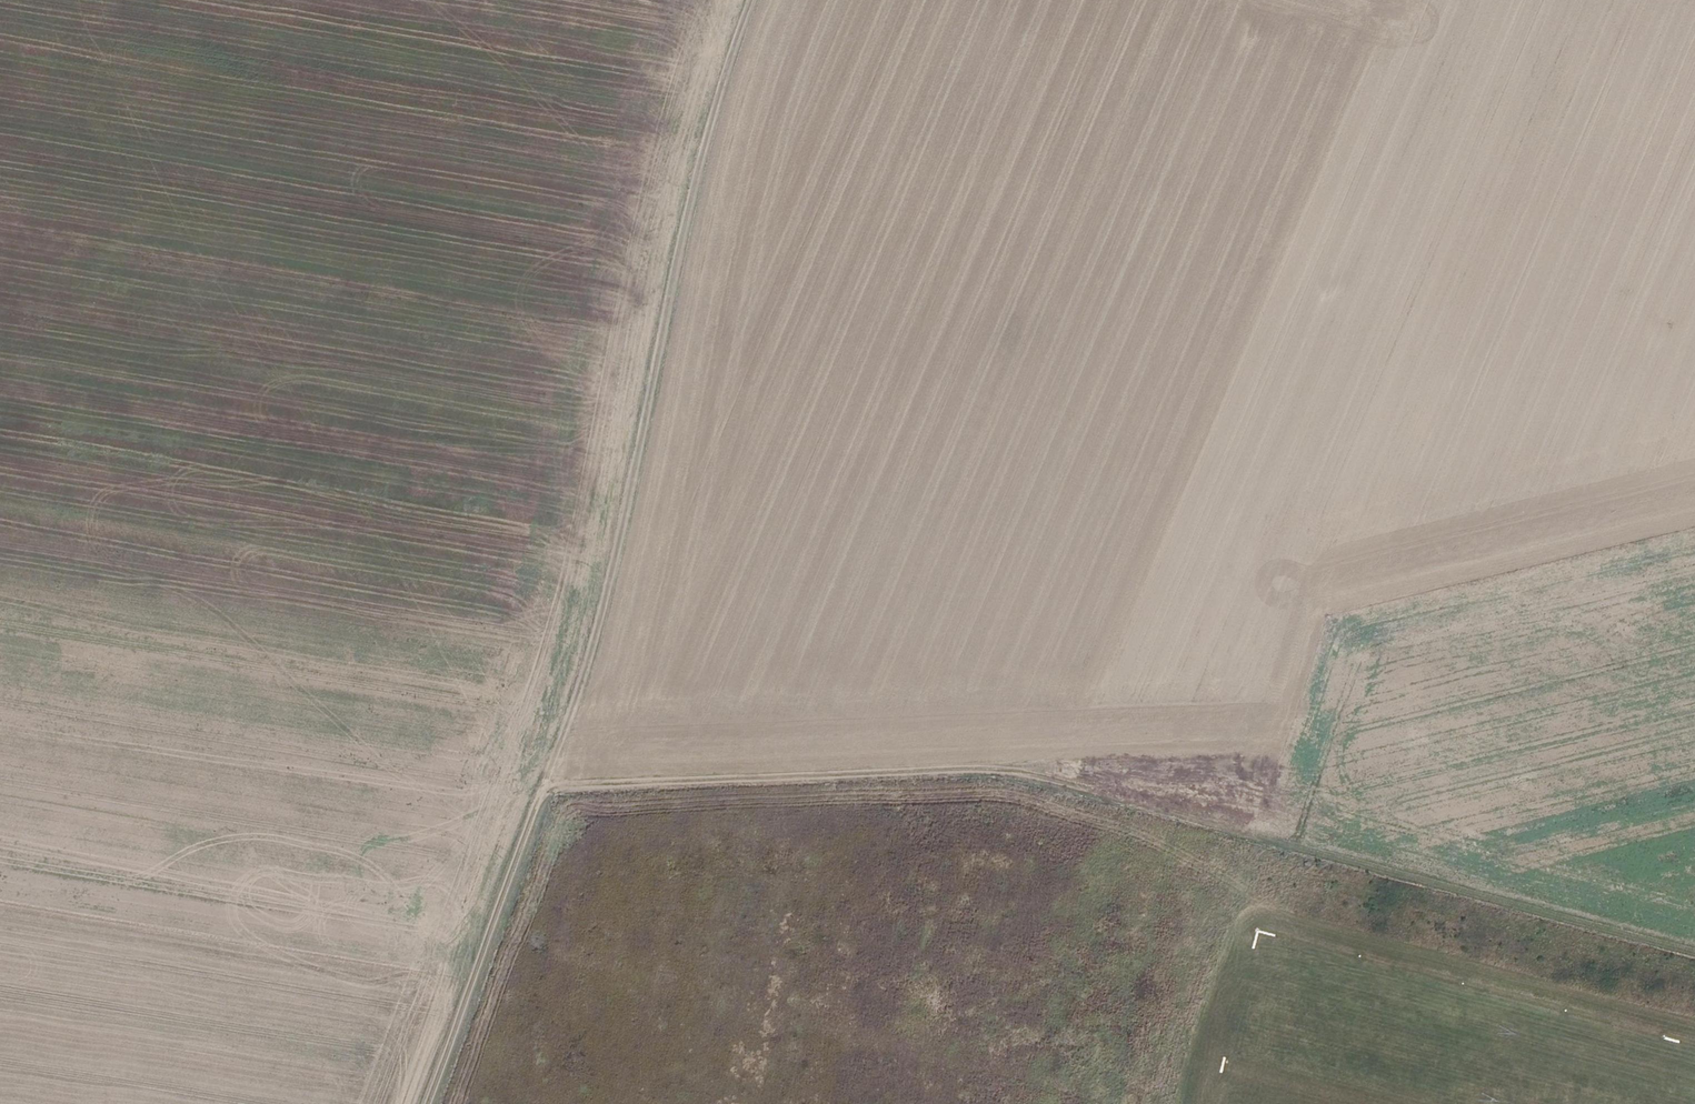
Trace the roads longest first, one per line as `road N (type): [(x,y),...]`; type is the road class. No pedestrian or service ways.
road 1 (track): [(752,0),(702,148),(619,541),(571,716),(420,1103)]

